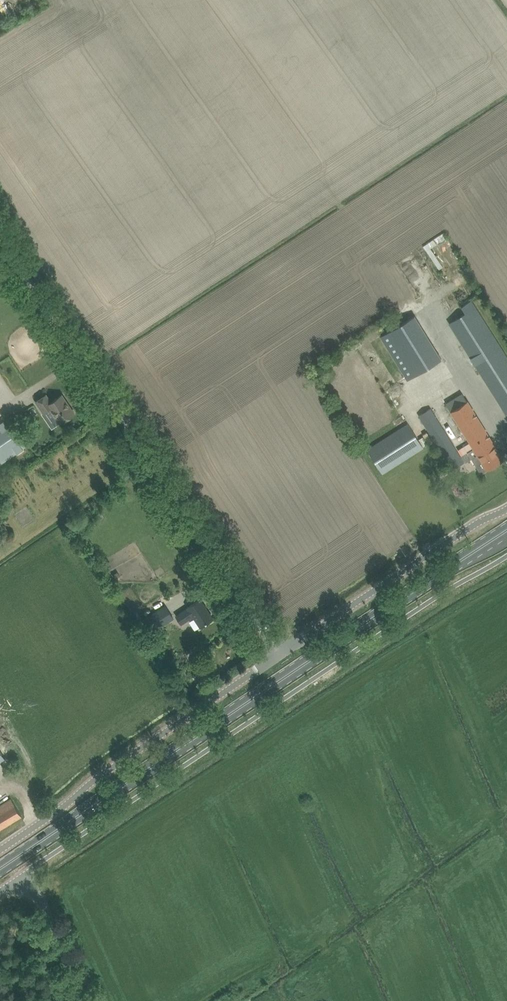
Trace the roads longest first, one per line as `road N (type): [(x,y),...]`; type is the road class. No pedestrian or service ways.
road 1 (primary): [(0,867),(506,529)]
road 2 (unclassified): [(278,654),(0,245)]
road 3 (unclassified): [(278,654),(0,848)]
road 4 (unclassified): [(506,508),(278,654)]
road 5 (unclassified): [(88,1000),(25,878)]

